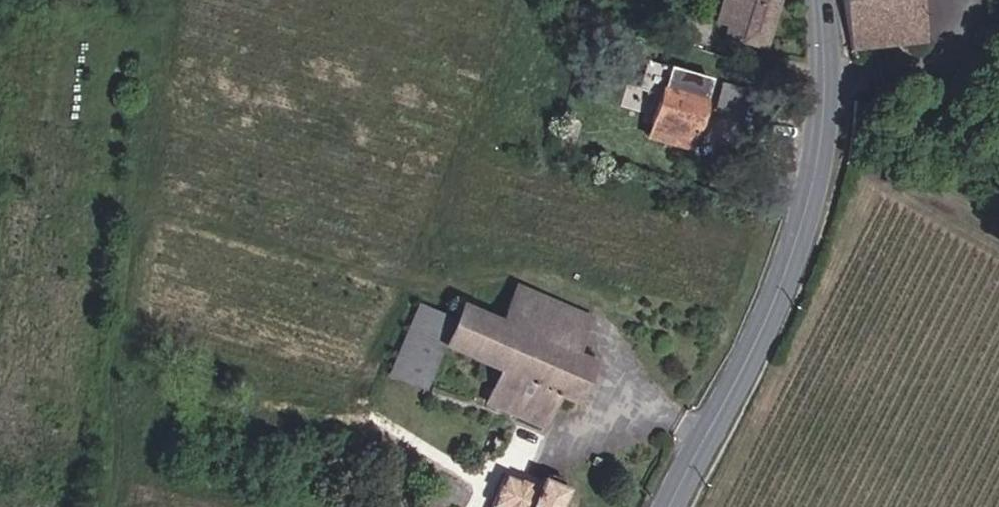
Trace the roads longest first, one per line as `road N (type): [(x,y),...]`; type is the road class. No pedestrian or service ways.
road 1 (secondary): [(821,0),(829,54),(824,135),(806,221),(779,299),(672,506)]

